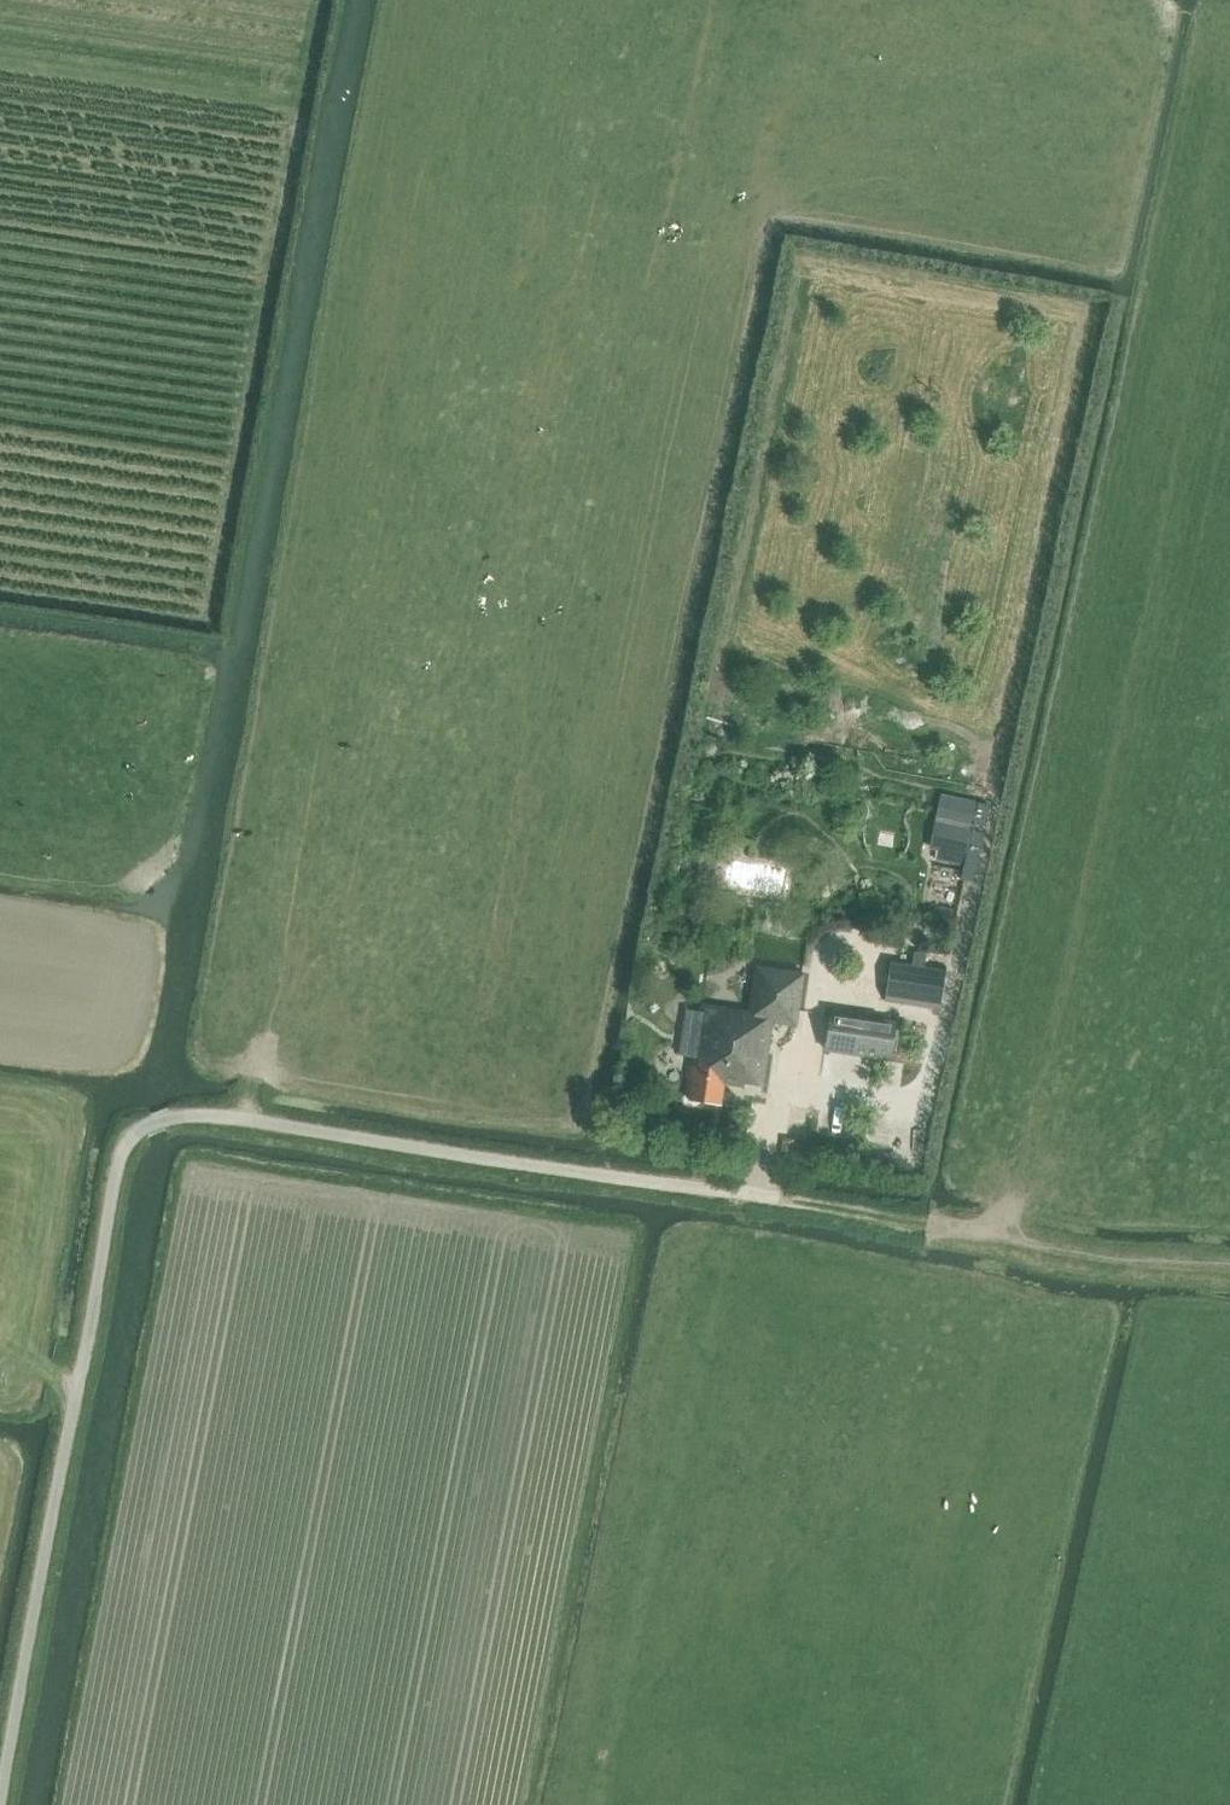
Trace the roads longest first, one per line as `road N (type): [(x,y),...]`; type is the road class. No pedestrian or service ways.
road 1 (unclassified): [(0,1785),(118,1165),(140,1131),(208,1114),(899,1223)]
road 2 (track): [(899,1223),(1090,1263),(1229,1273)]

